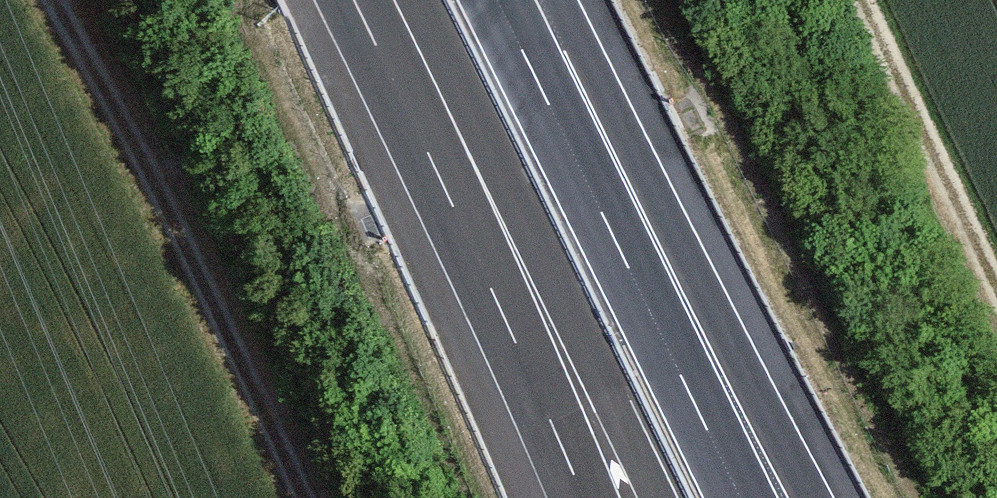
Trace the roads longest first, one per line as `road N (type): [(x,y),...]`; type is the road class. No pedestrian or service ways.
road 1 (track): [(303,497),(149,178),(53,0)]
road 2 (motorway): [(418,0),(659,497)]
road 3 (motorway): [(355,0),(583,497)]
road 4 (motorway): [(801,497),(532,71)]
road 5 (motorway): [(741,497),(532,71)]
road 6 (track): [(862,0),(996,287)]

